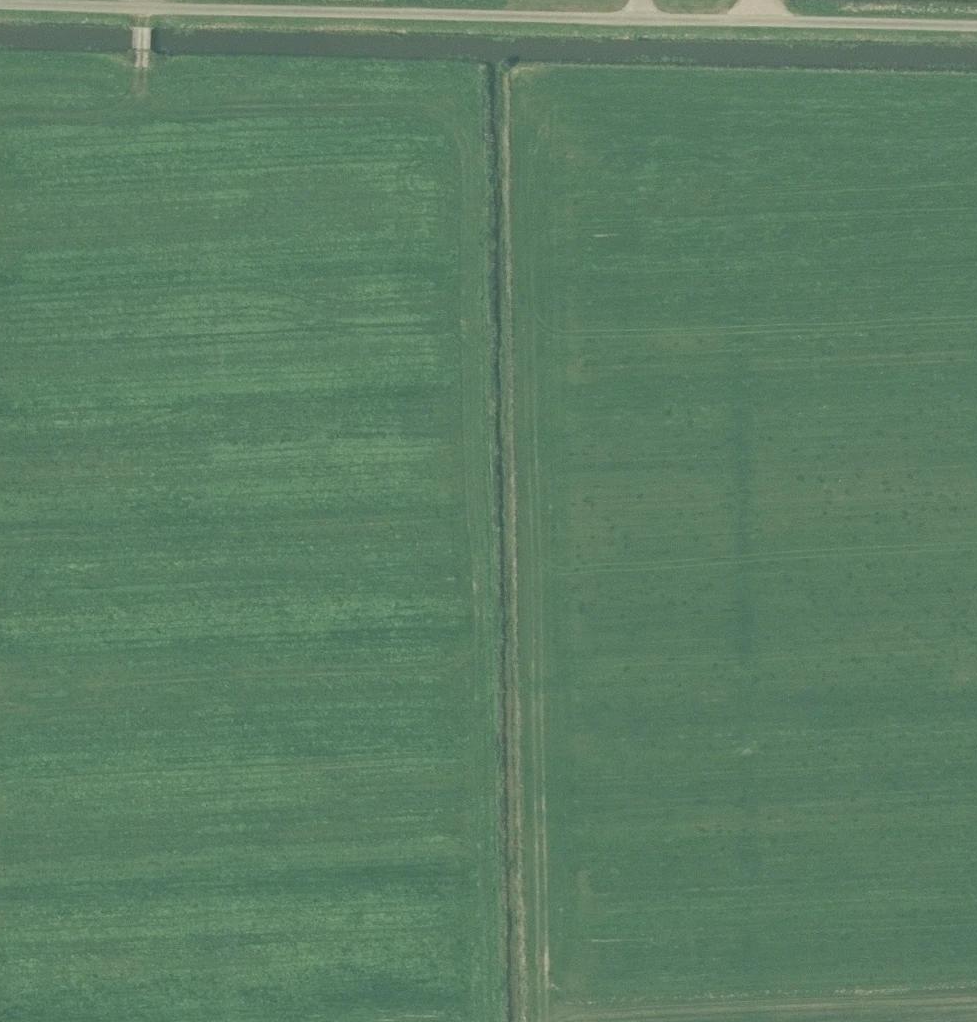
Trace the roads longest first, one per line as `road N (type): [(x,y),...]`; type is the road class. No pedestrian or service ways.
road 1 (unclassified): [(0,6),(976,28)]

